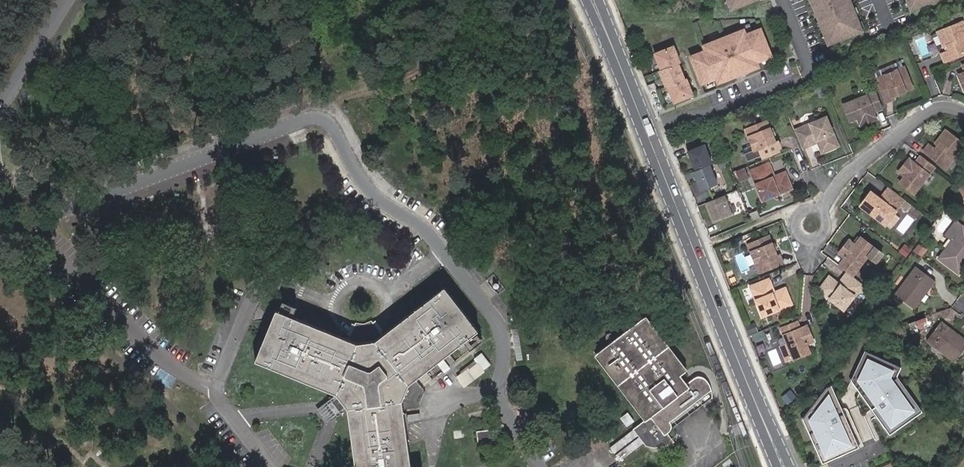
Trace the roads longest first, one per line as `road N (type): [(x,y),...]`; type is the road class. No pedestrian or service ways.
road 1 (secondary): [(609,39),(764,422)]
road 2 (residential): [(963,114),(928,111),(849,173),(810,226)]

